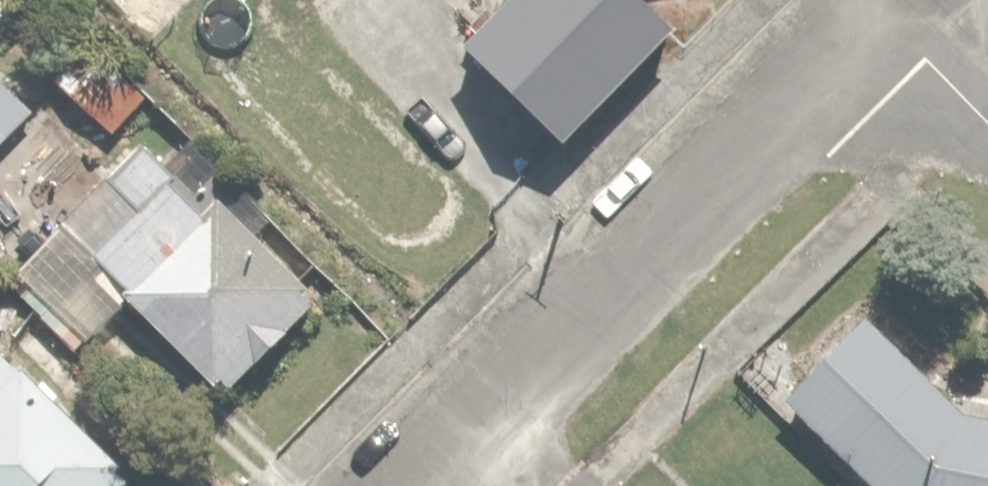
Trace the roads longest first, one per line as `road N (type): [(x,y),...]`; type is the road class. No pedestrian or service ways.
road 1 (residential): [(410,485),(884,5)]
road 2 (residential): [(987,114),(884,5)]

